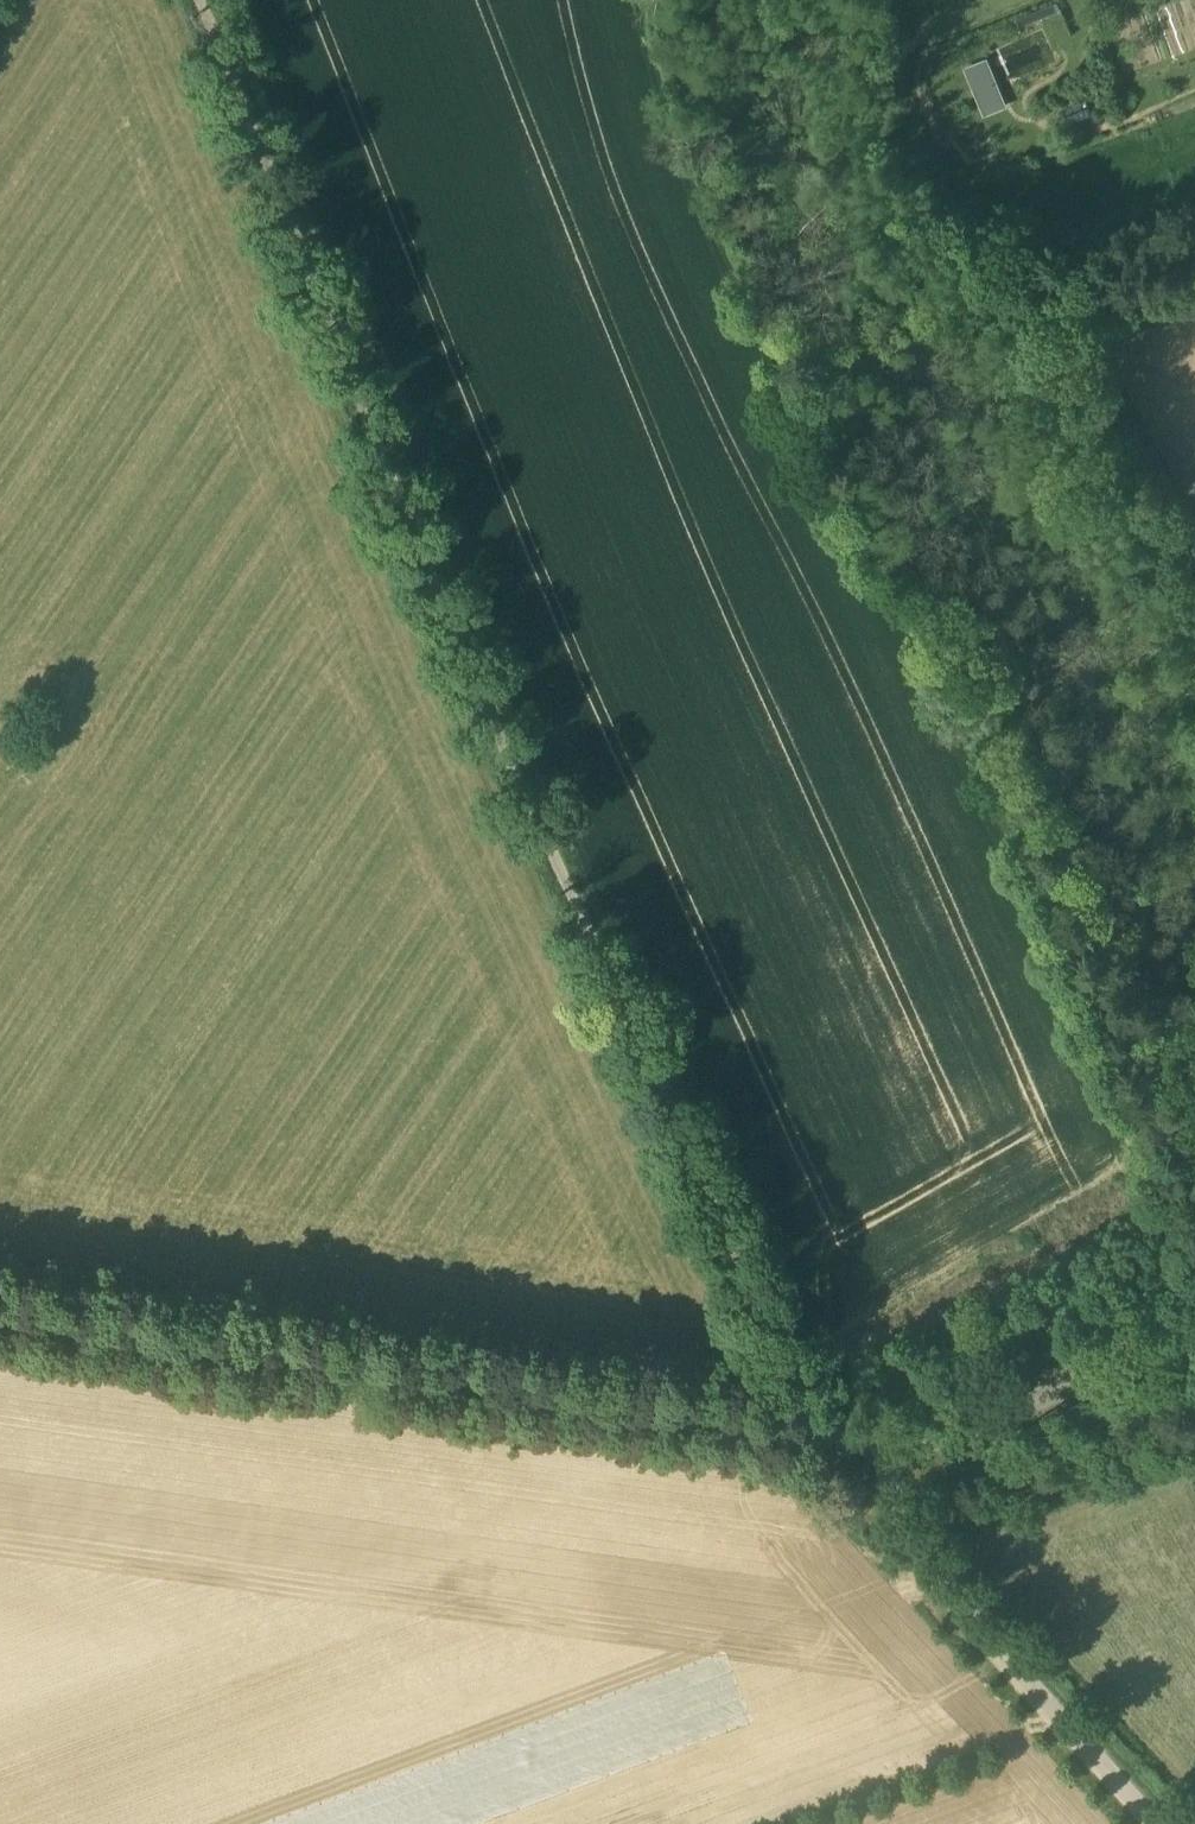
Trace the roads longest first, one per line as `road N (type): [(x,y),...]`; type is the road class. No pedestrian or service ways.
road 1 (unclassified): [(812,1425),(518,756),(202,0)]
road 2 (unclassified): [(812,1425),(0,1309)]
road 3 (unclassified): [(1156,1823),(926,1568),(892,1502),(890,1446)]
road 4 (unclassified): [(890,1446),(945,1440),(1194,1327)]

